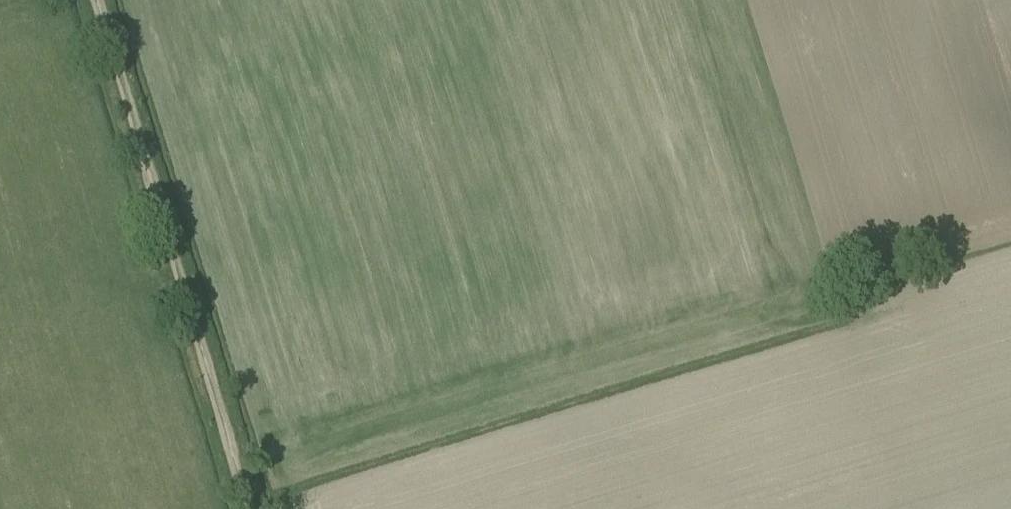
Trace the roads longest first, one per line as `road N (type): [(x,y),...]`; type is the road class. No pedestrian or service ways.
road 1 (track): [(257,508),(102,0)]

